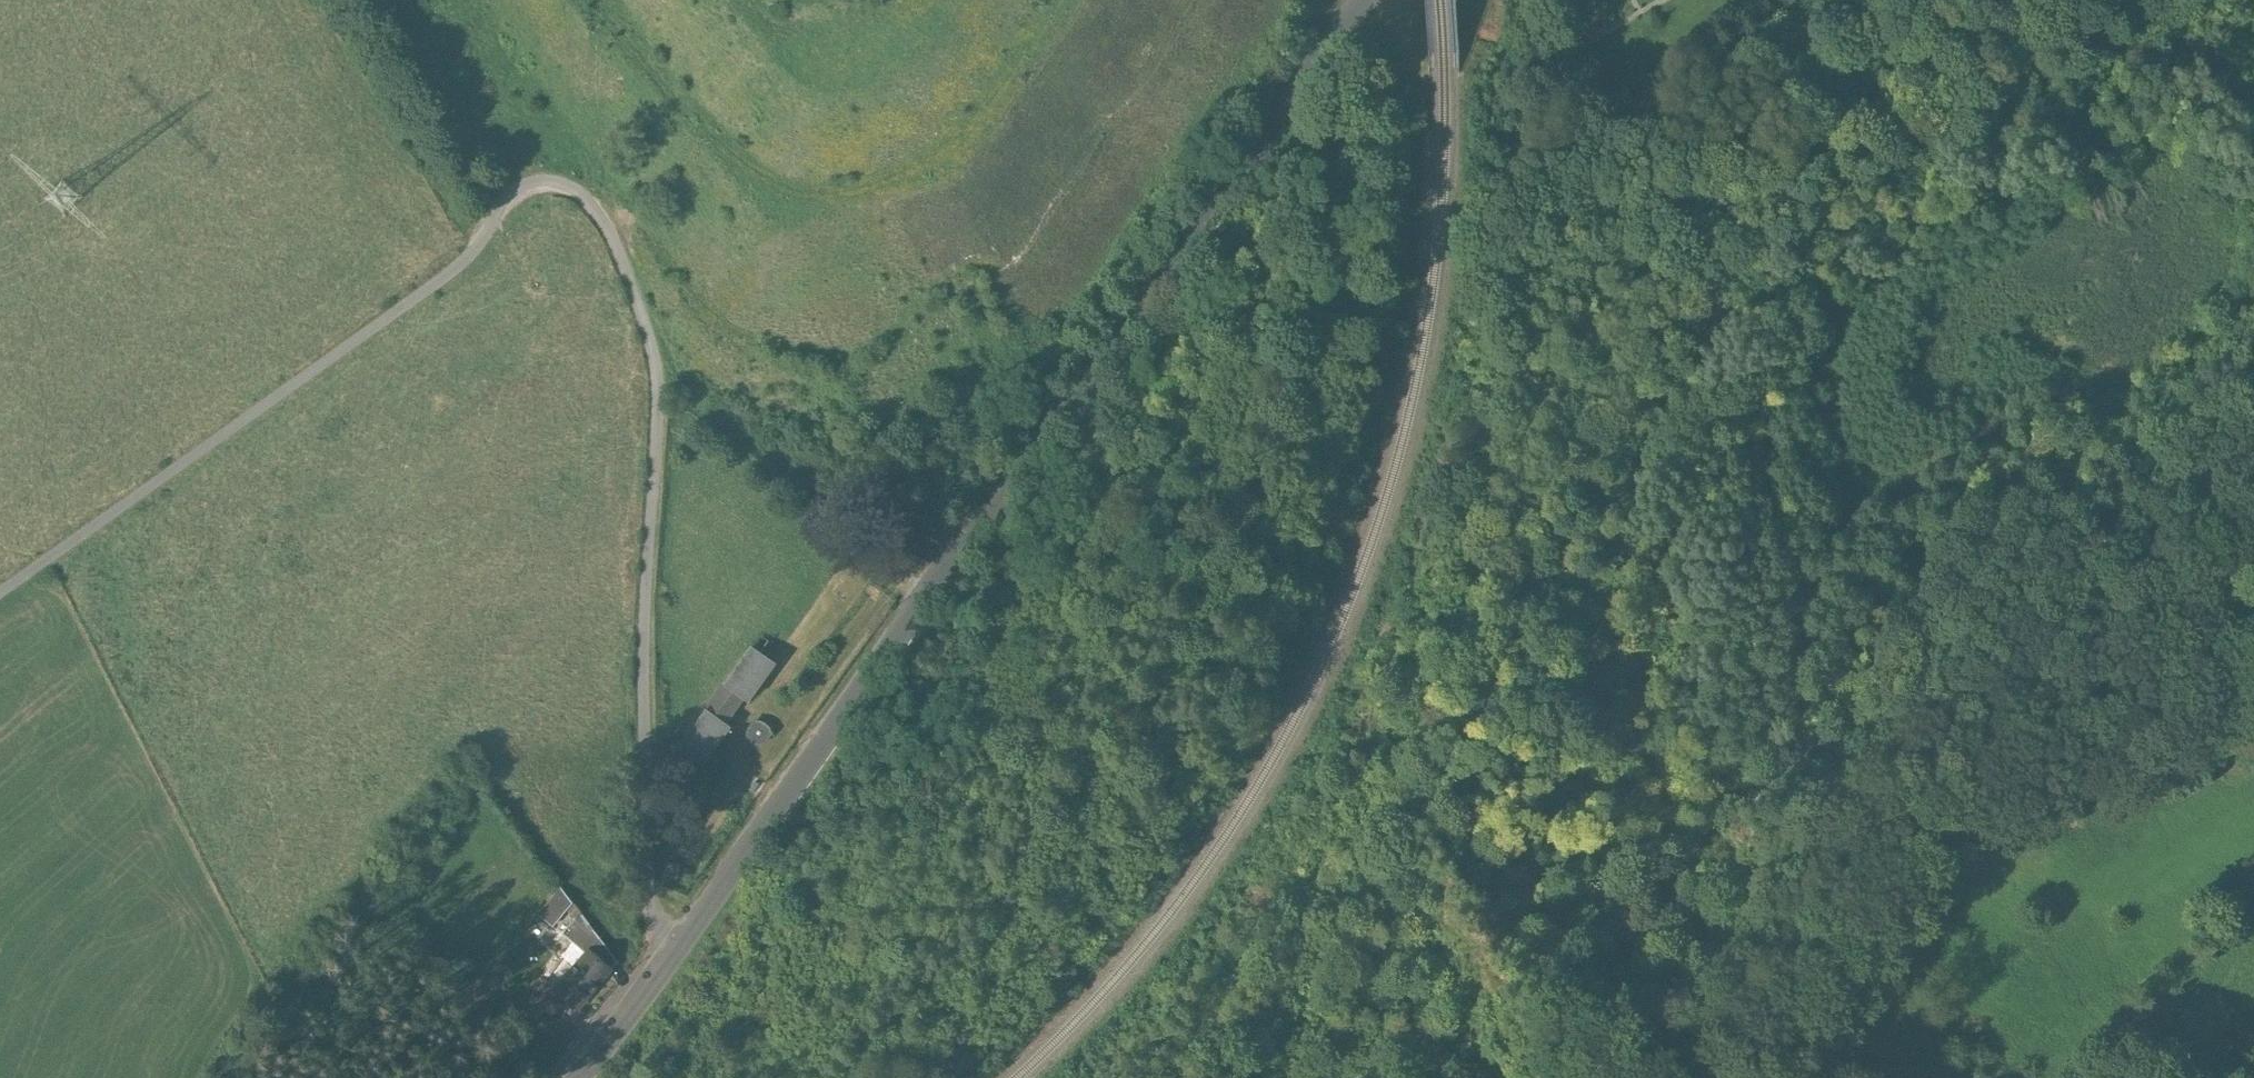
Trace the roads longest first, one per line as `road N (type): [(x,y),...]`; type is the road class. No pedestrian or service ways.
road 1 (track): [(681,953),(662,938),(647,862),(644,660),(659,384),(621,259),(575,192),(541,182),(513,193),(450,274),(0,593)]
road 2 (unclassified): [(1372,0),(1211,207),(681,953),(579,1077)]

